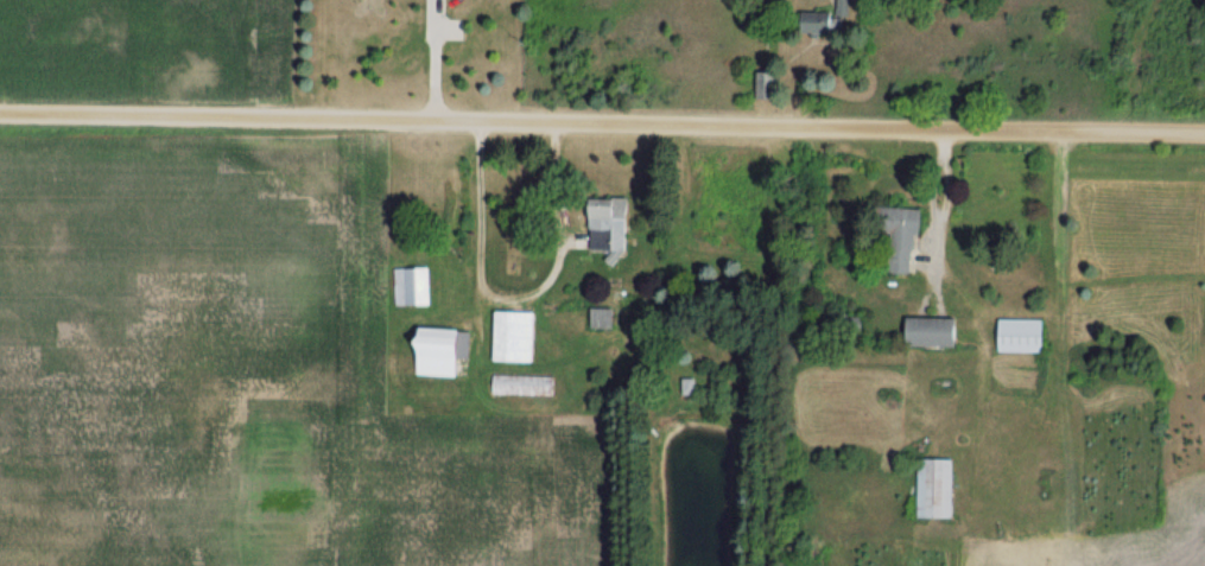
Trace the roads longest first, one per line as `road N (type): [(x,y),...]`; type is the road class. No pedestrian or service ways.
road 1 (residential): [(1204,132),(0,113)]

